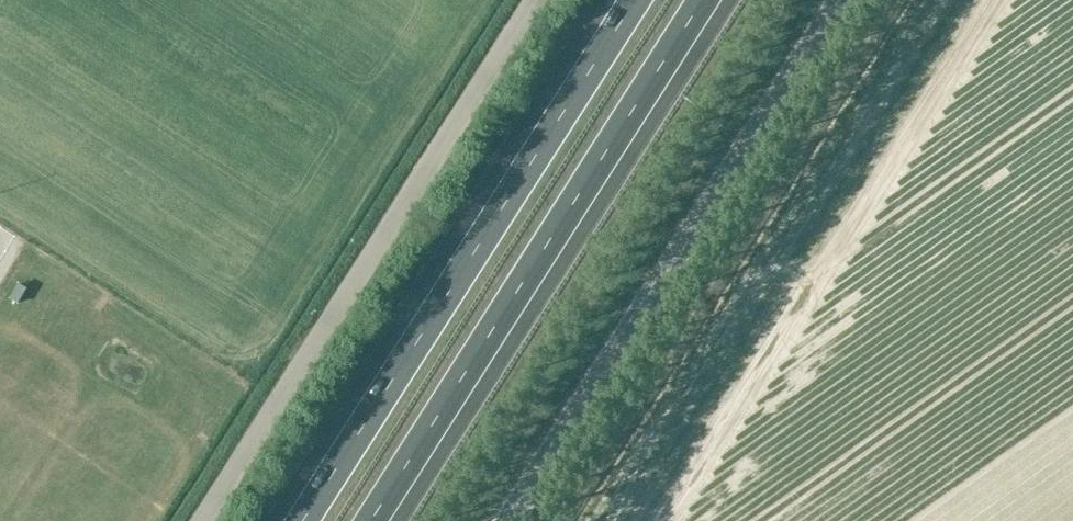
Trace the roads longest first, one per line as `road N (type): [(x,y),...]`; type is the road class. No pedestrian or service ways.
road 1 (motorway): [(372,520),(706,0)]
road 2 (unclassified): [(200,520),(533,0)]
road 3 (motorway): [(635,0),(303,520)]
road 4 (tertiary): [(514,520),(843,0)]

